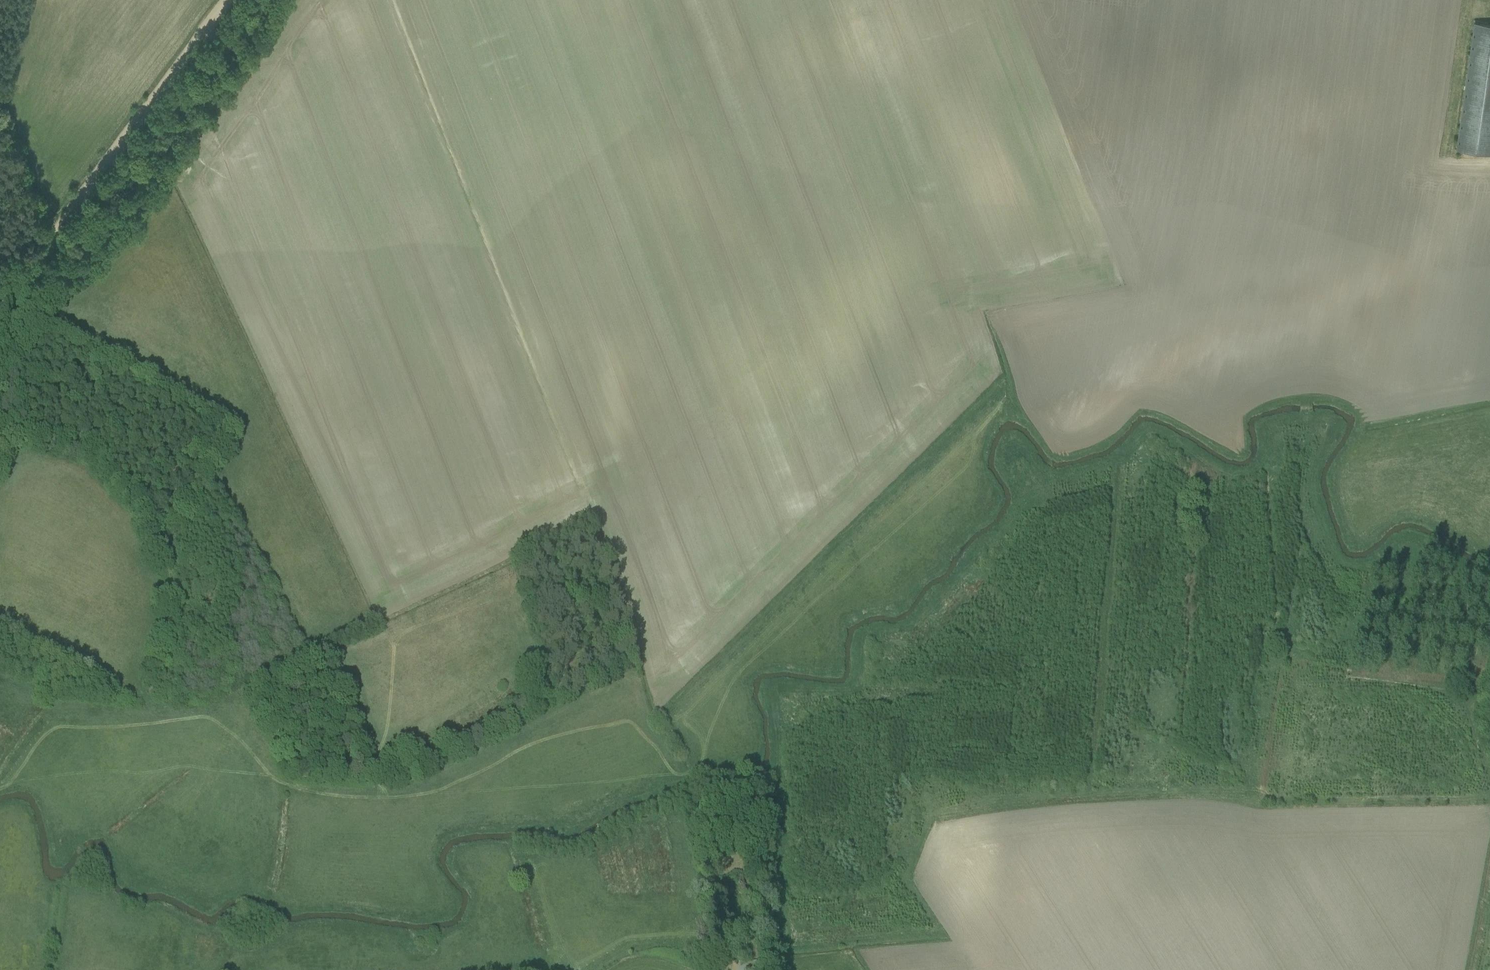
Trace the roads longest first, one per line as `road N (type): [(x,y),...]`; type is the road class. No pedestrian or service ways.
road 1 (track): [(229,0),(0,306)]

